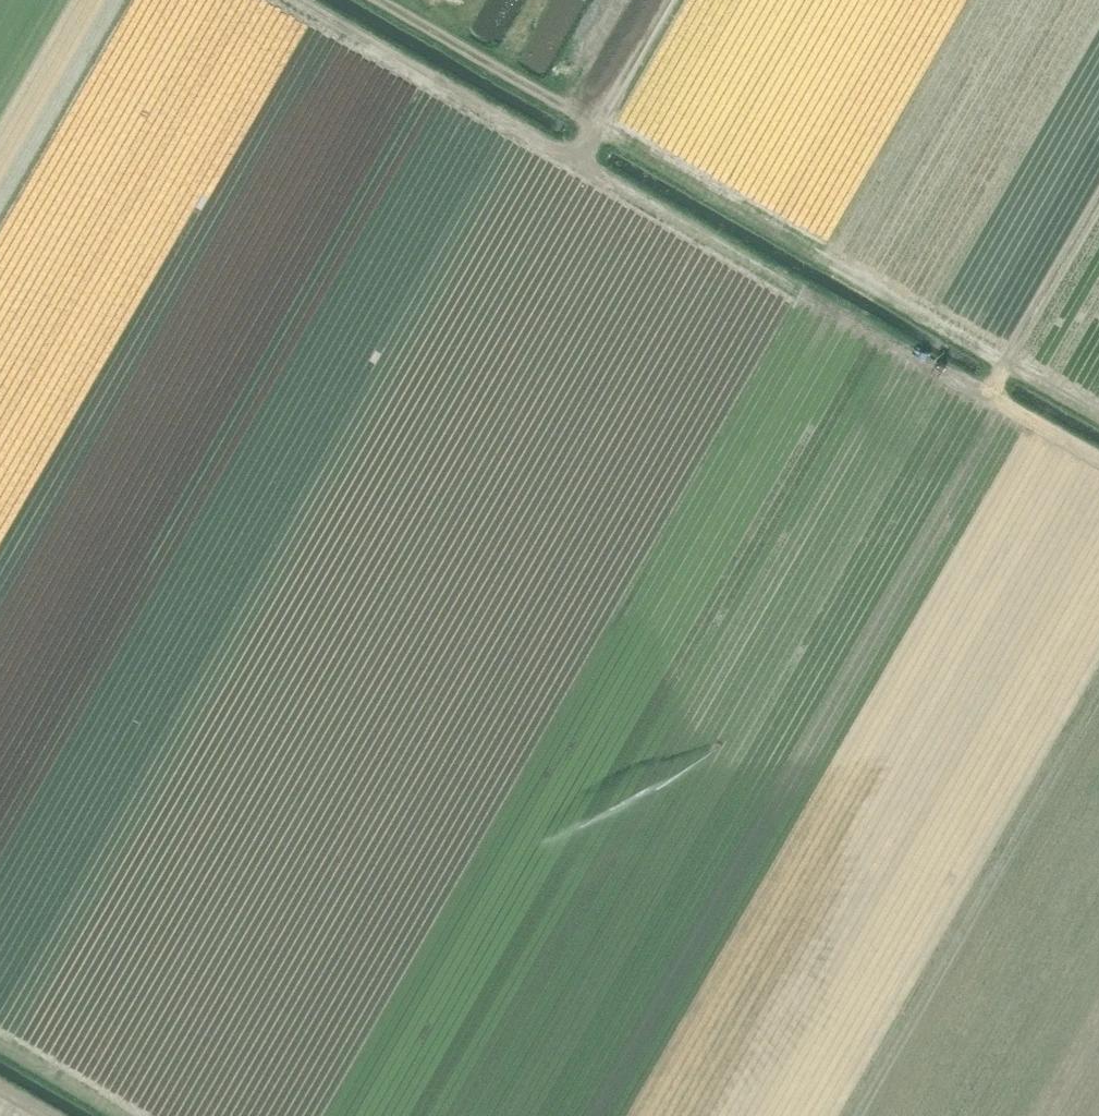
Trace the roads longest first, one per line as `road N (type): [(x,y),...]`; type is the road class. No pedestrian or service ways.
road 1 (track): [(0,1049),(115,1115)]

